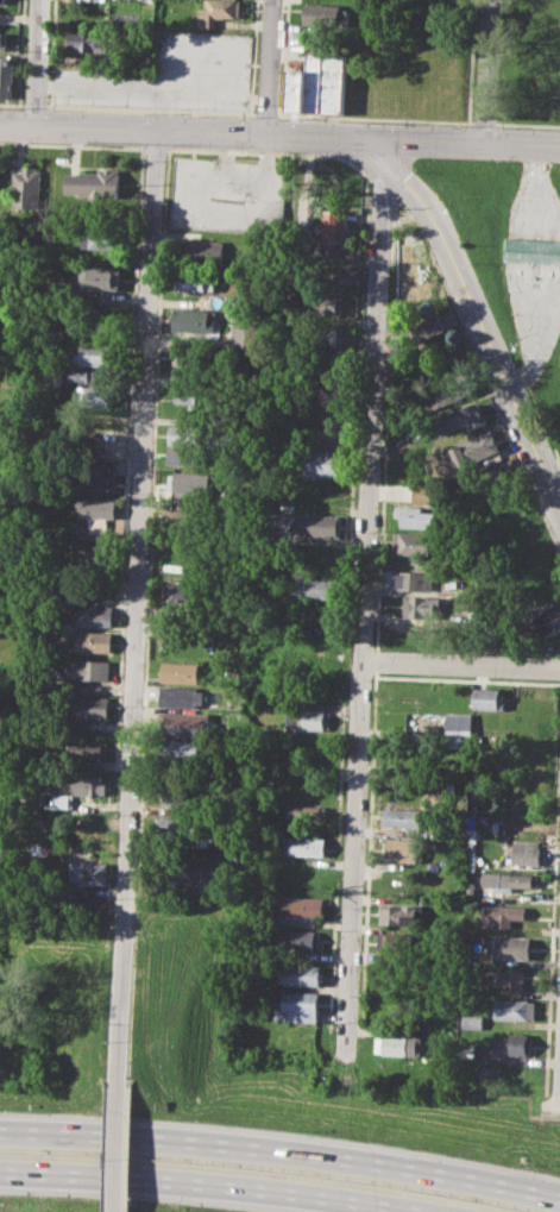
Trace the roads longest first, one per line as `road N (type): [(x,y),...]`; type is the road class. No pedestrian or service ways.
road 1 (residential): [(158,130),(120,1085)]
road 2 (residential): [(383,139),(345,1070)]
road 3 (motorway): [(559,1198),(265,1150),(0,1132)]
road 4 (secondary): [(0,124),(559,146)]
road 5 (motorway): [(0,1173),(175,1179),(426,1211)]
road 6 (residential): [(383,139),(447,245),(559,510)]
road 7 (residential): [(364,660),(559,670)]
road 8 (residential): [(487,0),(480,143)]
road 9 (residential): [(270,0),(265,134)]
road 10 (residential): [(41,0),(36,126)]
road 11 (residential): [(120,1085),(116,1211)]

